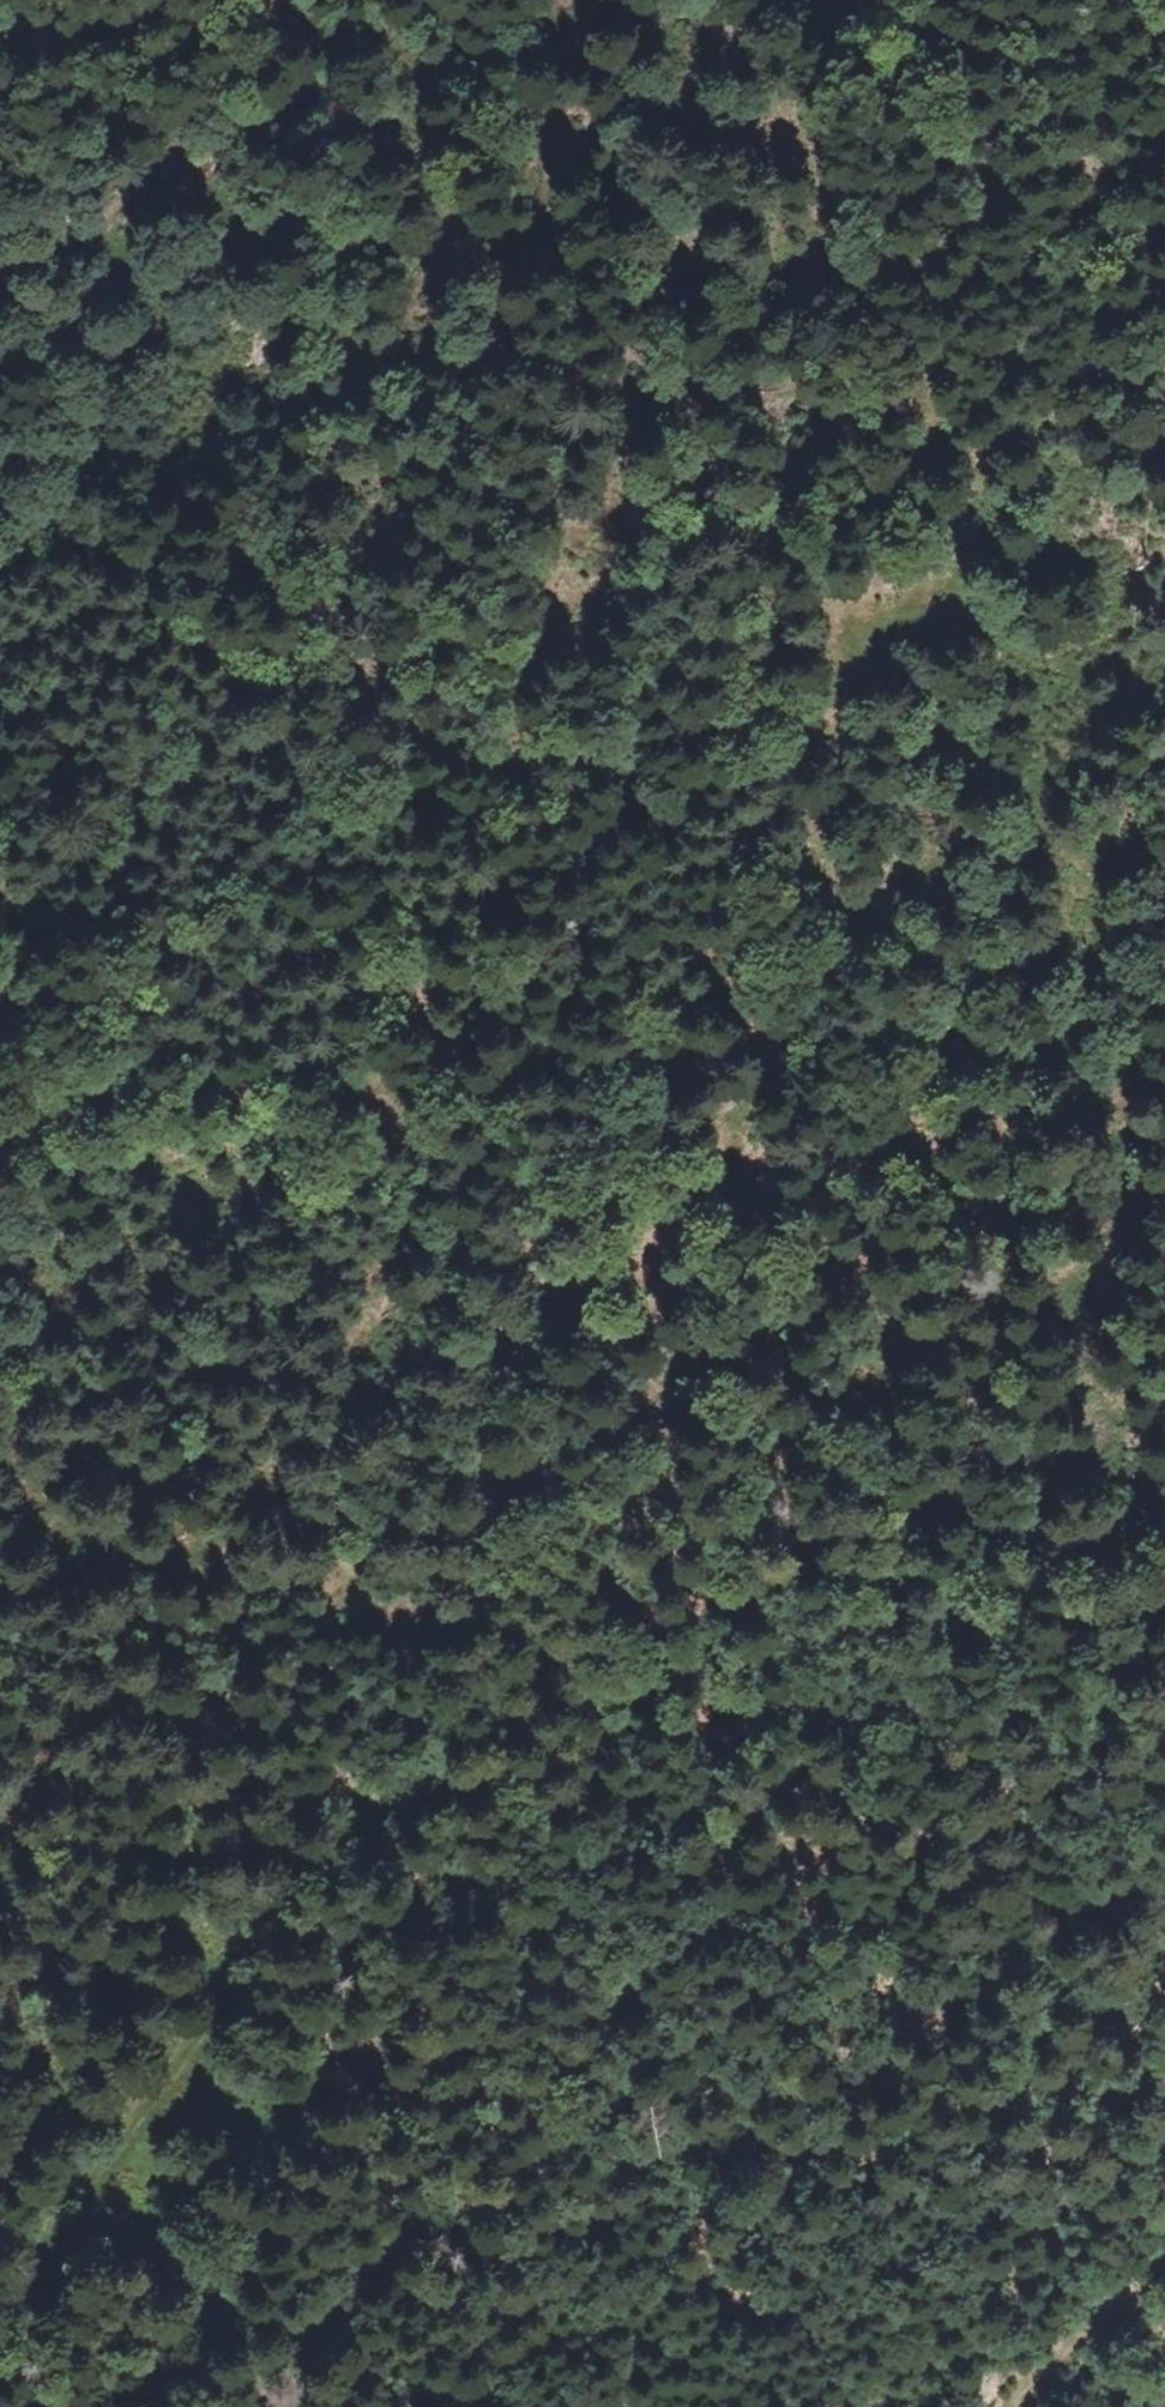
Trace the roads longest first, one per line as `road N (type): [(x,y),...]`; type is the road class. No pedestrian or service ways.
road 1 (track): [(1164,1492),(976,1581),(712,1664),(598,1710),(467,1768),(339,1843),(298,1892),(262,1986),(130,2131),(72,2213),(15,2406)]
road 2 (track): [(1164,2241),(993,2406)]

